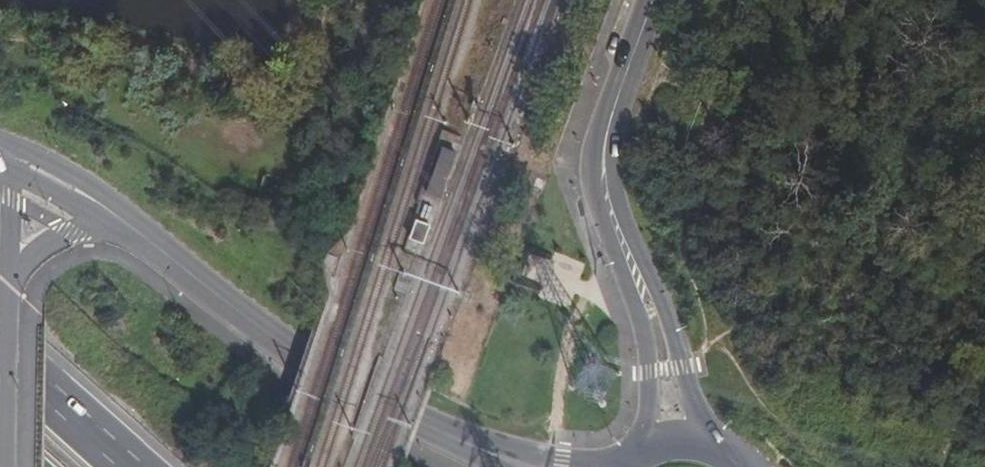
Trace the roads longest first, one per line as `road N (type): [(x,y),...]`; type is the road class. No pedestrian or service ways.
road 1 (tertiary): [(717,443),(616,195),(613,152),(625,78)]
road 2 (unclassified): [(432,426),(296,352),(113,216)]
road 3 (tertiary): [(625,78),(591,163),(636,328),(646,445)]
road 4 (unclassified): [(10,466),(16,287)]
road 5 (trunk): [(130,466),(0,343)]
road 6 (unclassified): [(604,466),(432,426)]
road 7 (unclassified): [(16,287),(10,155)]
road 8 (unclassified): [(16,287),(37,251),(113,216)]

